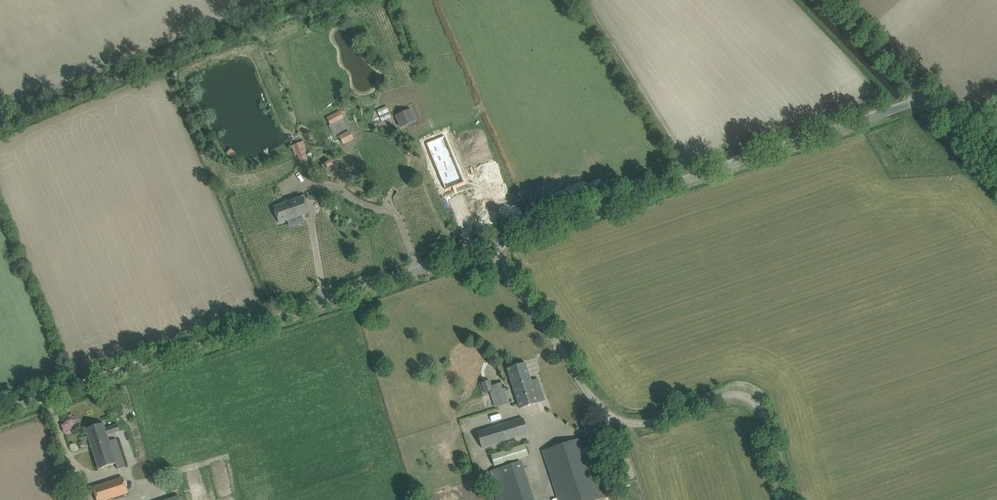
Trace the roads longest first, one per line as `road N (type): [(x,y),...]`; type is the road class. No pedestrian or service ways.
road 1 (unclassified): [(483,250),(910,104),(925,105),(996,186)]
road 2 (unclassified): [(0,415),(483,250)]
road 3 (residential): [(781,499),(757,426),(737,399),(631,433),(599,415),(483,250)]

